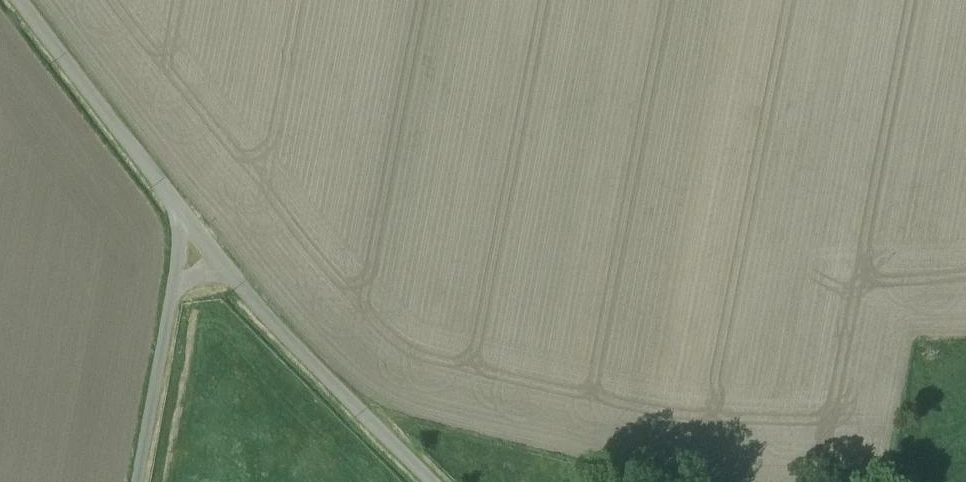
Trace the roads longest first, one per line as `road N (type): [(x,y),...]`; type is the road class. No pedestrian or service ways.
road 1 (unclassified): [(441,481),(179,207)]
road 2 (unclassified): [(134,481),(179,207)]
road 3 (unclassified): [(179,207),(24,0)]

